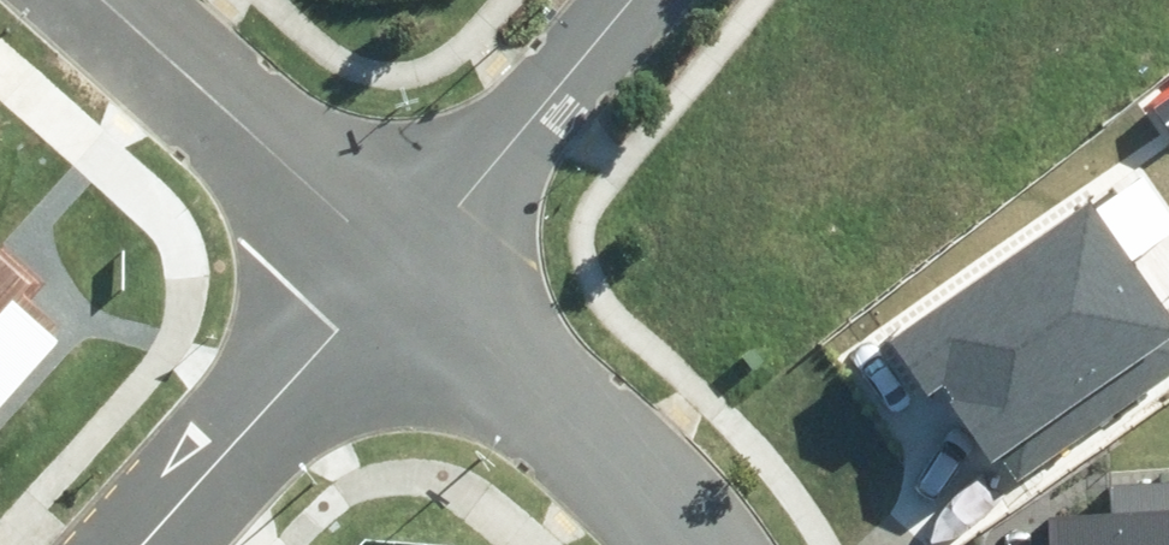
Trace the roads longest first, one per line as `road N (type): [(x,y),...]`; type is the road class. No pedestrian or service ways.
road 1 (residential): [(112,0),(409,268)]
road 2 (tertiary): [(409,268),(521,362),(695,544)]
road 3 (tertiary): [(144,544),(264,409),(409,268)]
road 4 (residential): [(409,268),(628,0)]

